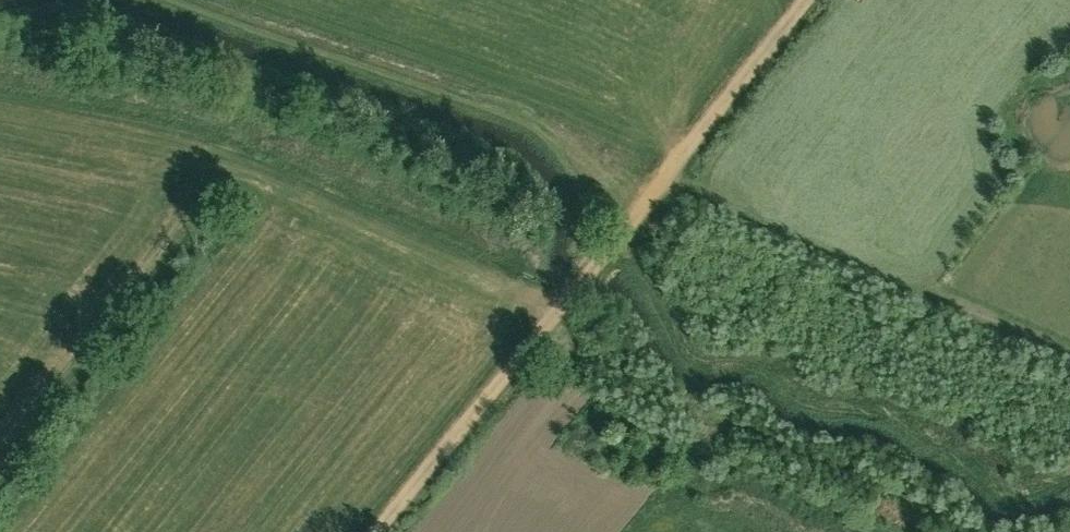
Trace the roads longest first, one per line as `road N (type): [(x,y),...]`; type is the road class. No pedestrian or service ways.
road 1 (track): [(380,531),(655,189)]
road 2 (track): [(655,189),(806,0)]

